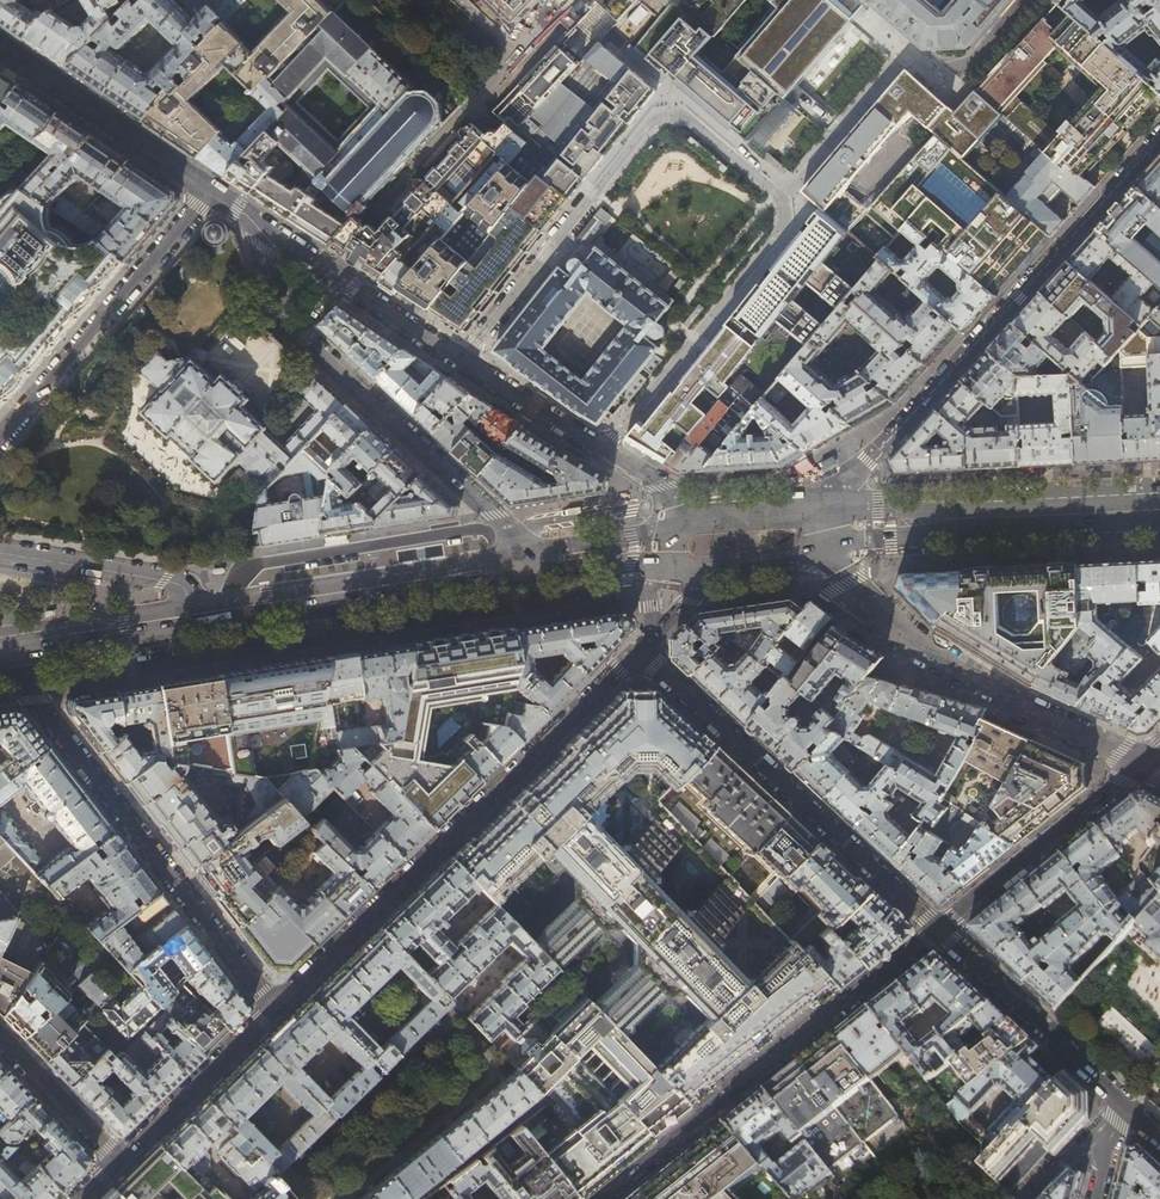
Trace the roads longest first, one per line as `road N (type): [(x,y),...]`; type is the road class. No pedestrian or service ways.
road 1 (residential): [(465,358),(649,125),(692,122),(784,196),(787,225),(606,450)]
road 2 (residential): [(273,1007),(637,650)]
road 3 (residential): [(1159,140),(823,508)]
road 4 (residential): [(0,654),(273,1007)]
road 5 (residential): [(603,1198),(939,929)]
road 6 (residential): [(637,650),(939,929)]
road 7 (tertiary): [(822,559),(928,650),(1143,764)]
road 8 (primary): [(191,617),(531,559)]
road 9 (residential): [(297,334),(531,559)]
road 10 (residential): [(211,190),(0,435)]
road 11 (residential): [(939,929),(1143,764)]
road 12 (tertiary): [(211,190),(0,47)]
road 13 (residential): [(939,929),(1122,1100)]
road 14 (residential): [(117,1159),(273,1007)]
road 15 (residential): [(191,617),(187,594),(166,580),(0,551)]
road 16 (primary): [(955,516),(1159,508)]
road 17 (primary): [(0,648),(191,617)]
road 18 (tertiary): [(606,450),(465,358)]
road 19 (residential): [(117,1159),(0,1040)]
road 20 (primary): [(682,522),(531,559)]
road 21 (tertiary): [(465,358),(344,278)]
road 22 (primary): [(822,559),(955,516)]
road 23 (primary): [(955,516),(823,508)]
road 24 (residential): [(251,217),(281,319),(297,334)]
road 25 (primary): [(531,559),(656,569)]
road 26 (tertiary): [(711,516),(606,450)]

